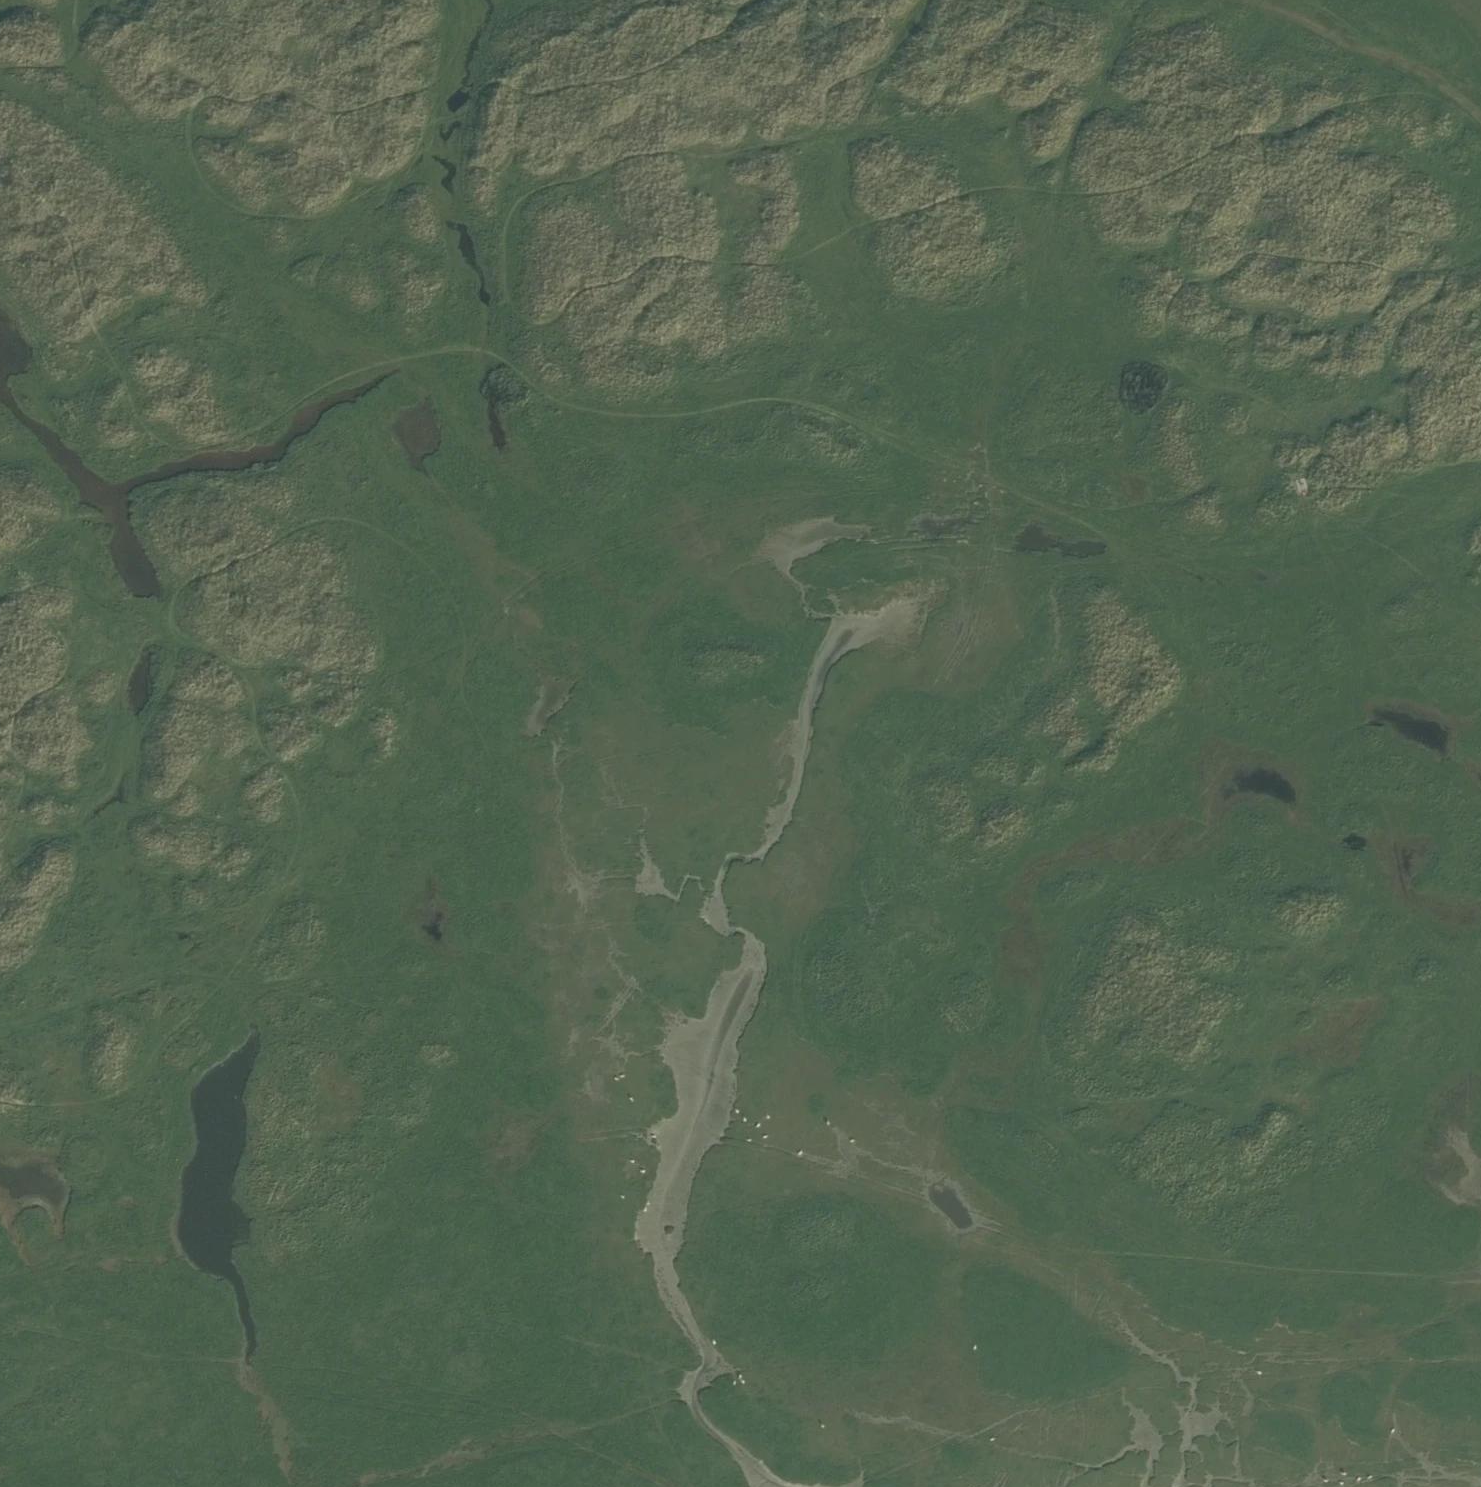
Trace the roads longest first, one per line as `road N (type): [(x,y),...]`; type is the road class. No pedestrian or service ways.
road 1 (track): [(539,838),(573,783),(669,757),(745,716),(769,694),(832,600),(883,574),(931,567),(959,581),(970,625),(961,652),(911,722),(880,797),(903,949),(917,1003),(938,1042),(1100,1175),(1189,1236),(1263,1270),(1480,1281)]
road 2 (track): [(1480,503),(1349,582),(1309,619),(1191,821),(1160,860),(1092,917),(1044,1002),(999,1157),(1014,1210),(1056,1273),(1051,1370),(1042,1443),(1006,1486)]
road 3 (track): [(1191,821),(1204,720),(1167,570),(1147,525),(1118,494),(1089,472),(1054,459),(948,458),(791,404),(750,406),(707,423),(589,545),(506,595)]
road 4 (track): [(0,1033),(149,977),(293,988),(315,972),(354,922),(391,816),(506,595)]
road 5 (track): [(249,1486),(259,1426),(286,1372),(439,1162),(472,1087),(539,838)]
road 6 (track): [(402,370),(429,389),(511,481),(589,545),(725,621),(762,632),(818,614)]
road 7 (track): [(589,545),(646,512),(699,497),(739,490),(886,498),(1018,461)]
road 8 (track): [(1480,111),(1419,71),(1252,0)]

